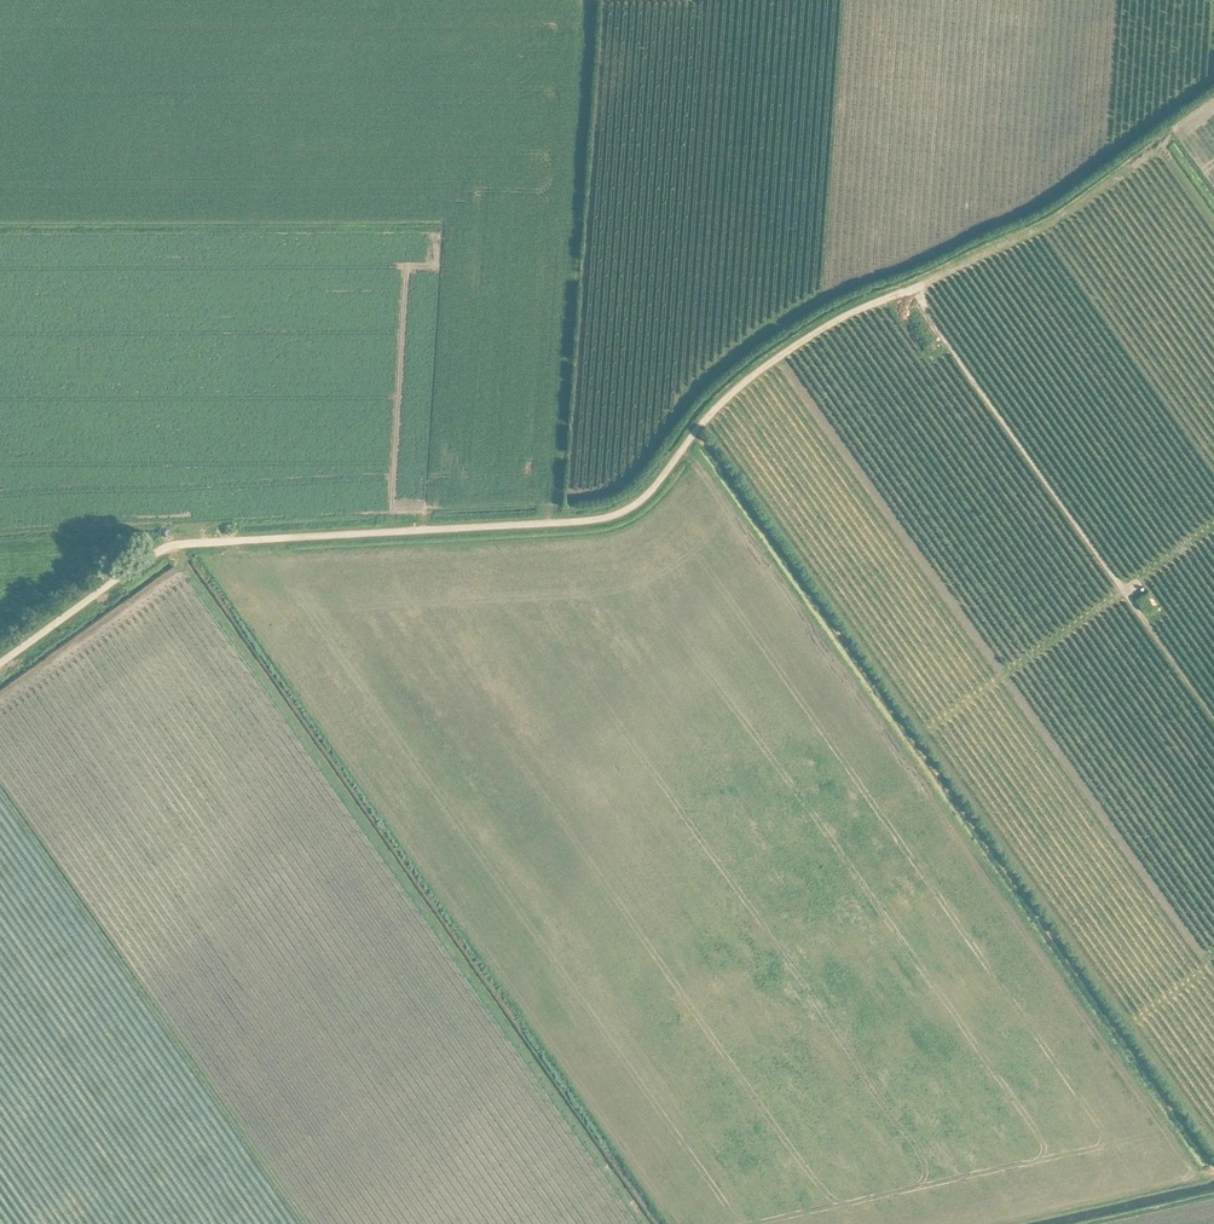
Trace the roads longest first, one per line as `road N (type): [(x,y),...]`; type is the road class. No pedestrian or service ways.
road 1 (unclassified): [(0,663),(154,552),(177,544),(617,515),(647,498),(715,404),(749,372),(887,291)]

